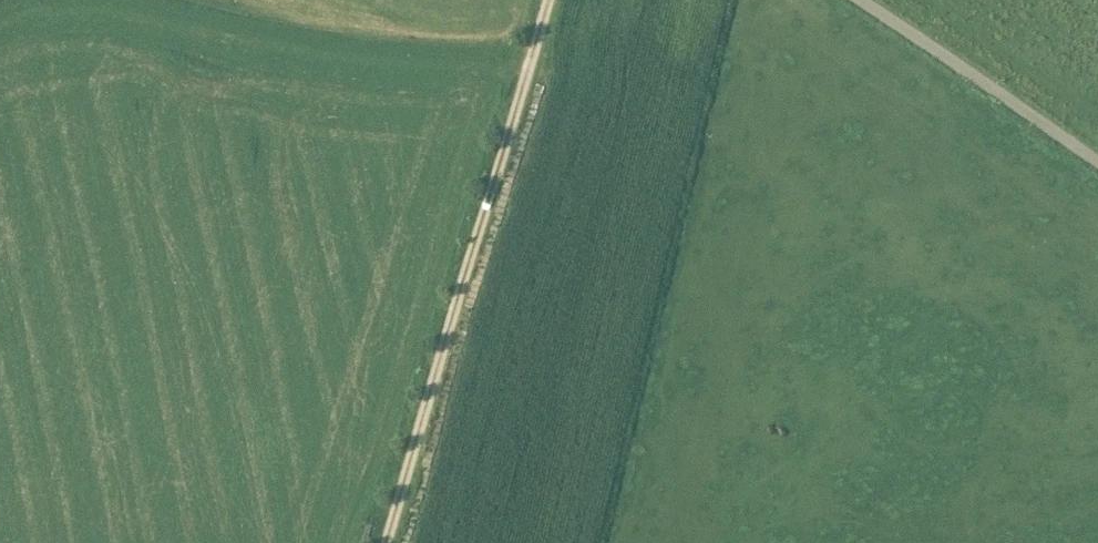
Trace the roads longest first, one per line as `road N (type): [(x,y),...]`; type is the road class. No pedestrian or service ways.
road 1 (track): [(548,0),(384,542)]
road 2 (track): [(1097,161),(861,0)]

